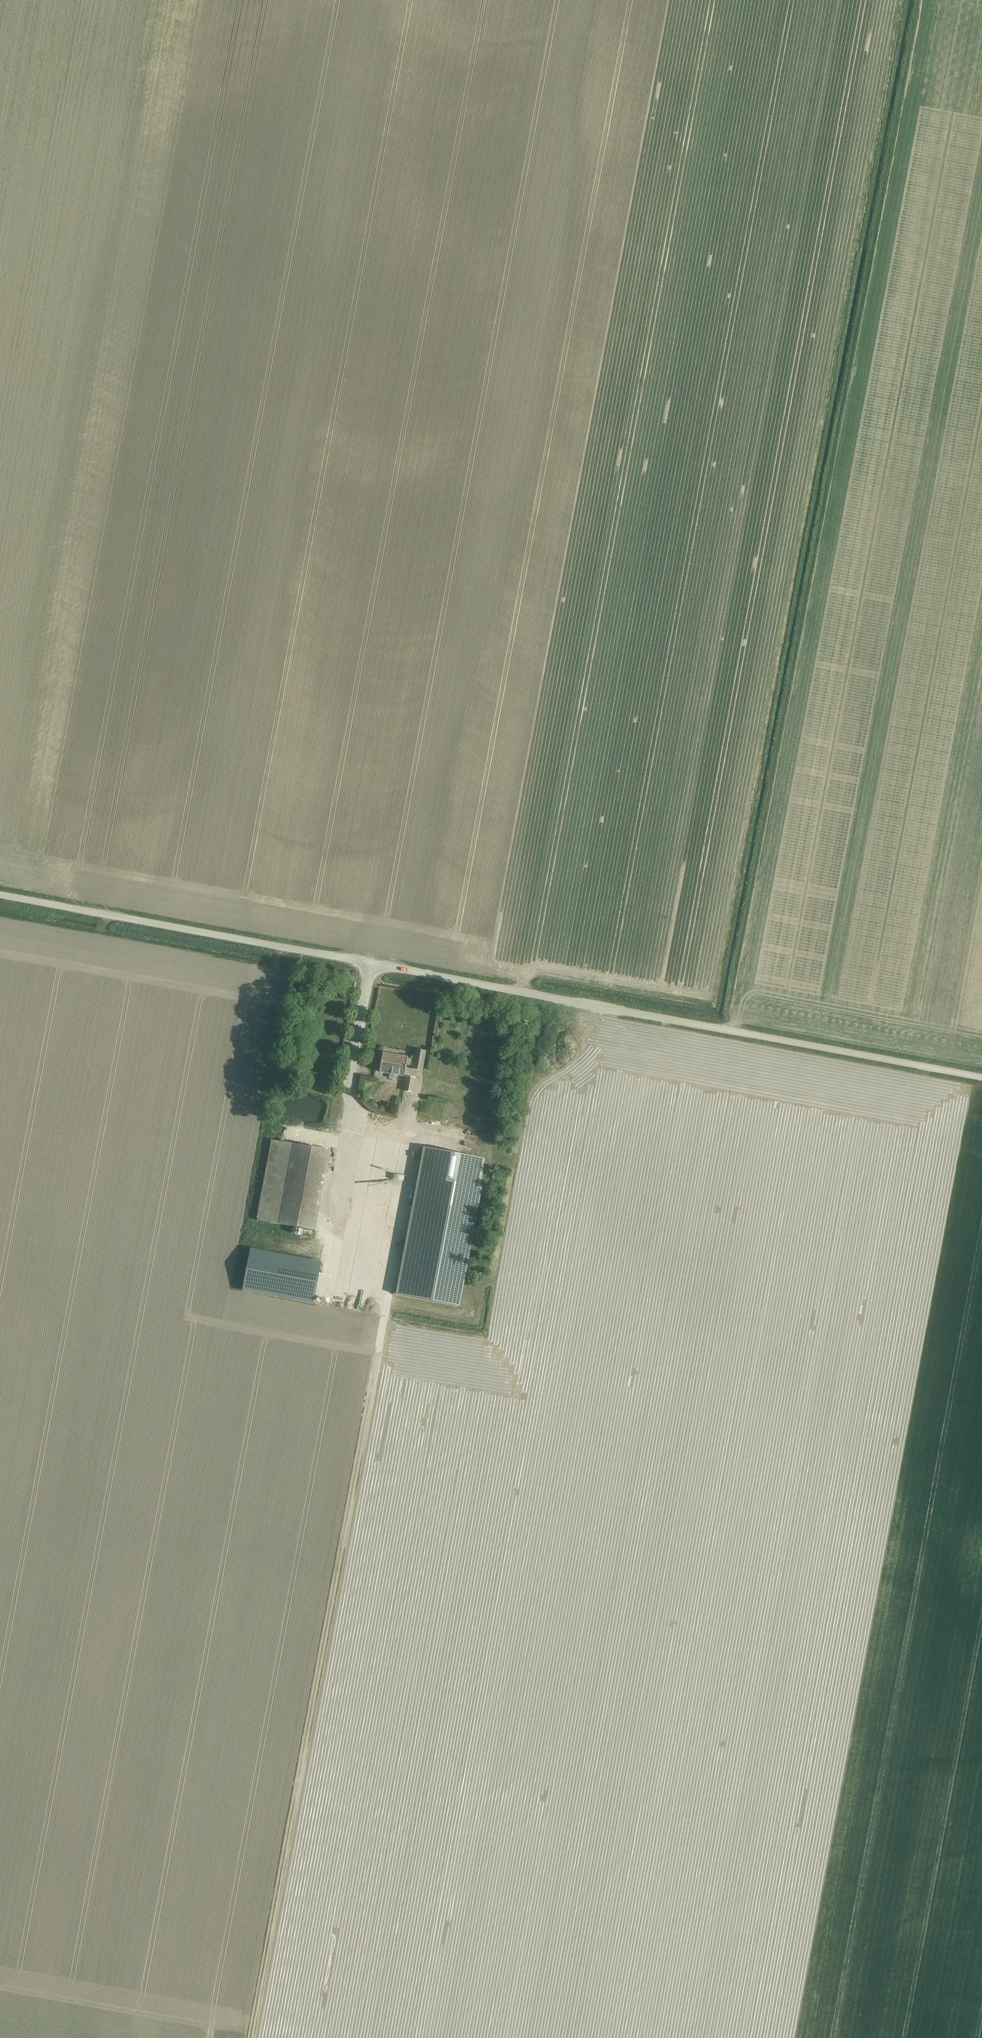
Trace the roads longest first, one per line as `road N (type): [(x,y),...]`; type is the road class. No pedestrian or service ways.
road 1 (unclassified): [(981,1081),(0,903)]

